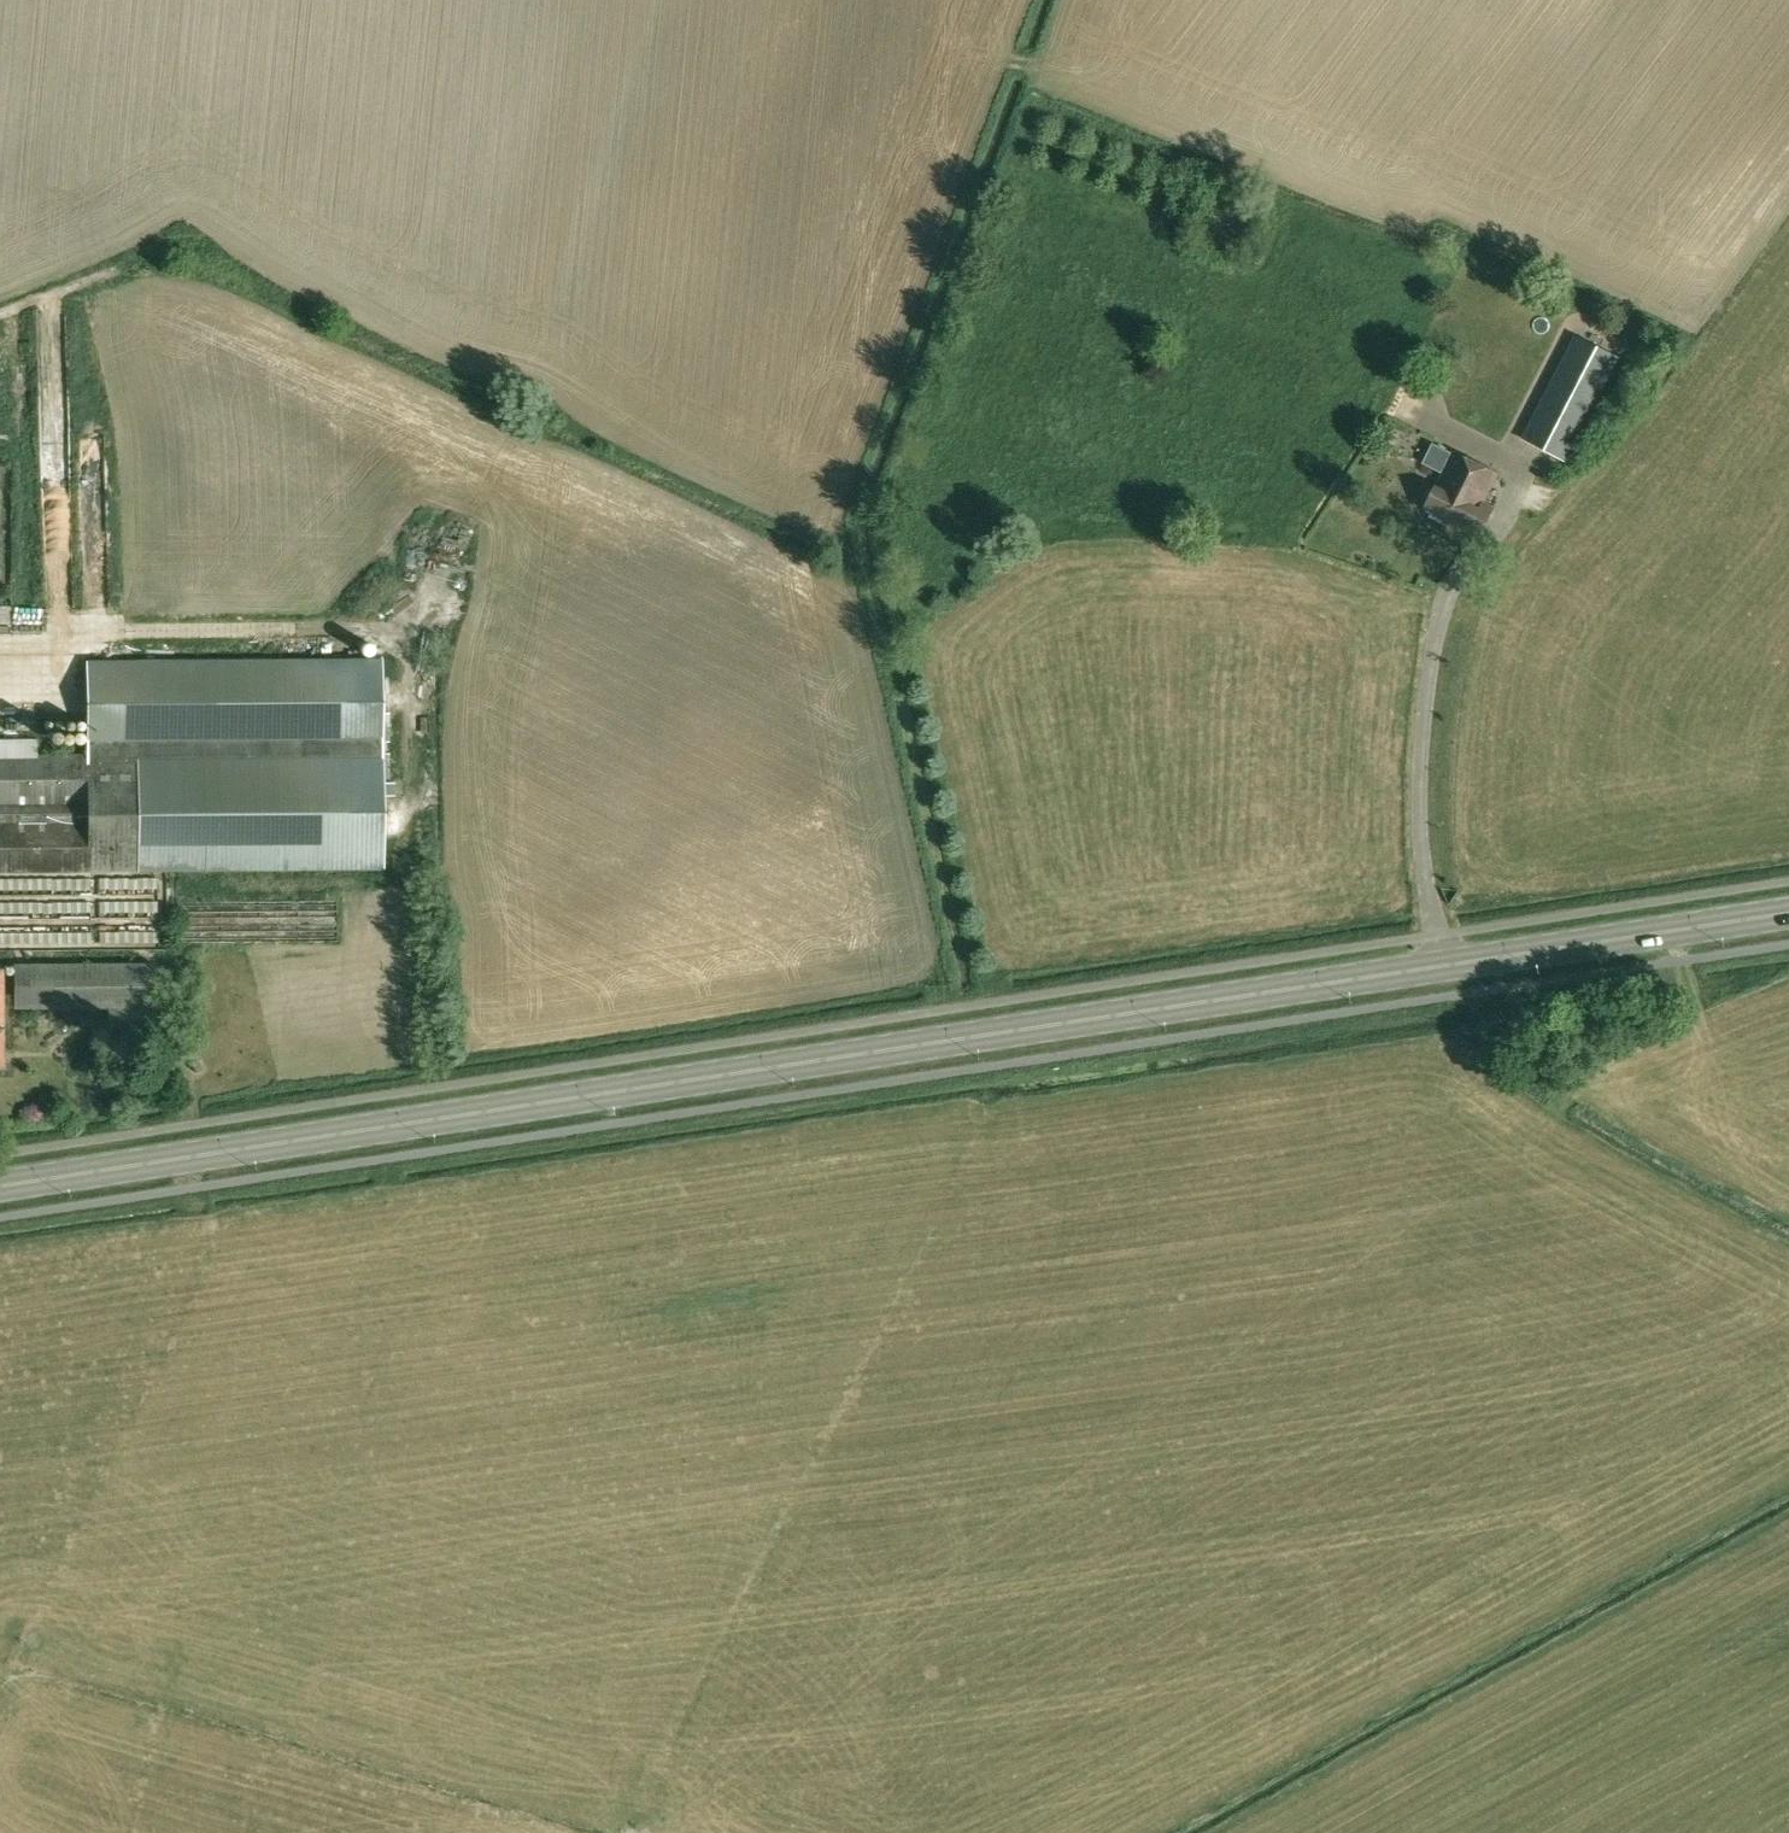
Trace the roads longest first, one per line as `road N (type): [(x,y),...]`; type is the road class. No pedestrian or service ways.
road 1 (primary): [(0,1187),(1788,914)]

